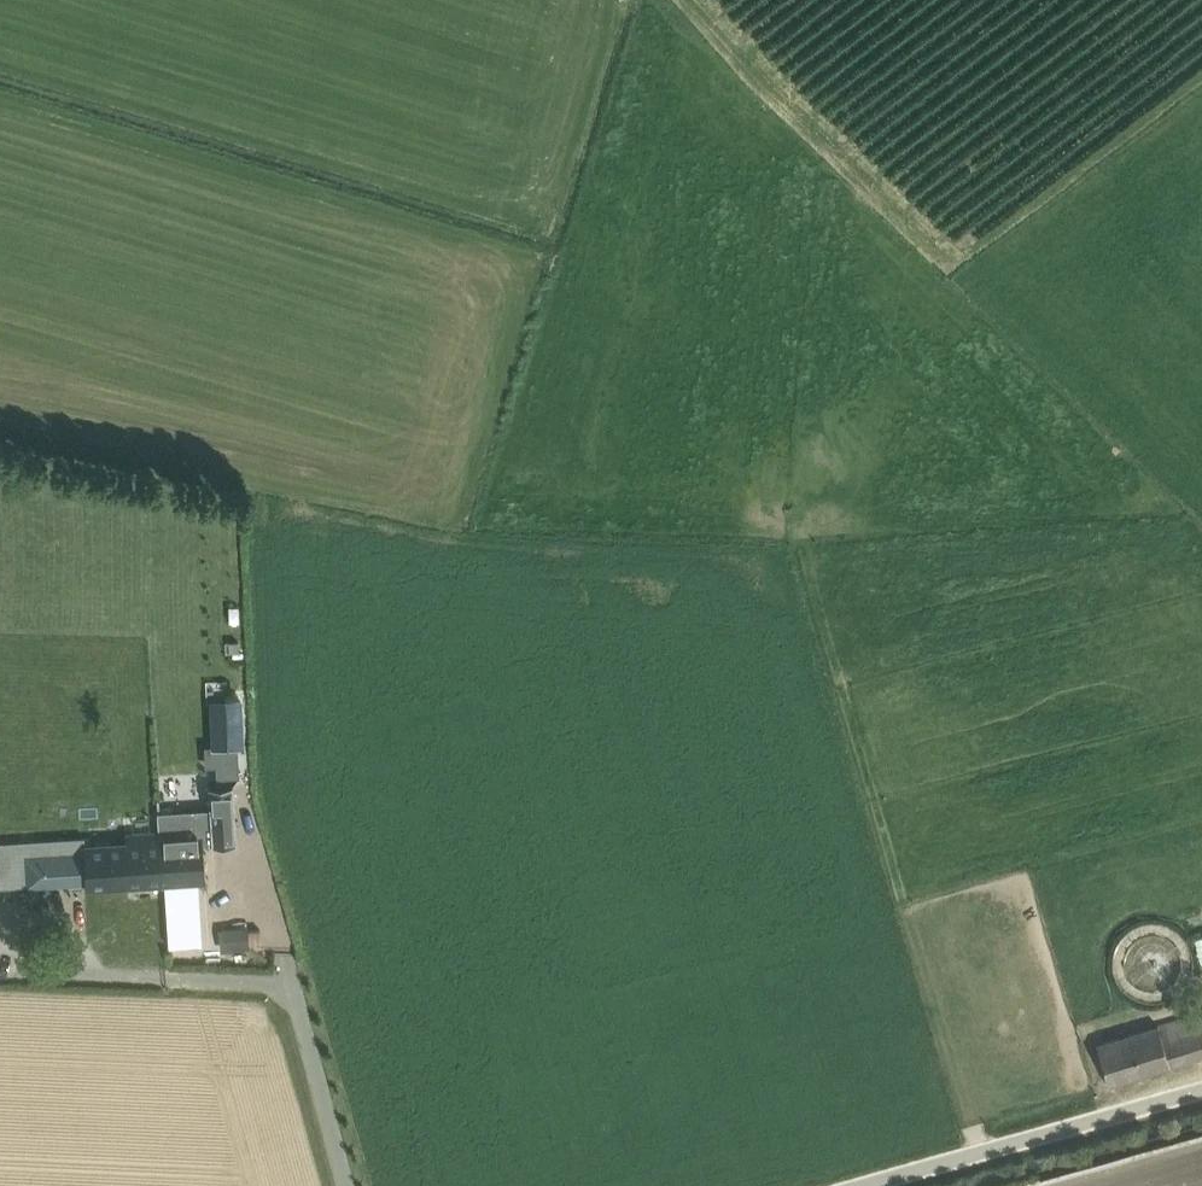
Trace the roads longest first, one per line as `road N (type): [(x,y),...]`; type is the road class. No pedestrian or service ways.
road 1 (unclassified): [(872,1185),(1201,1095)]

